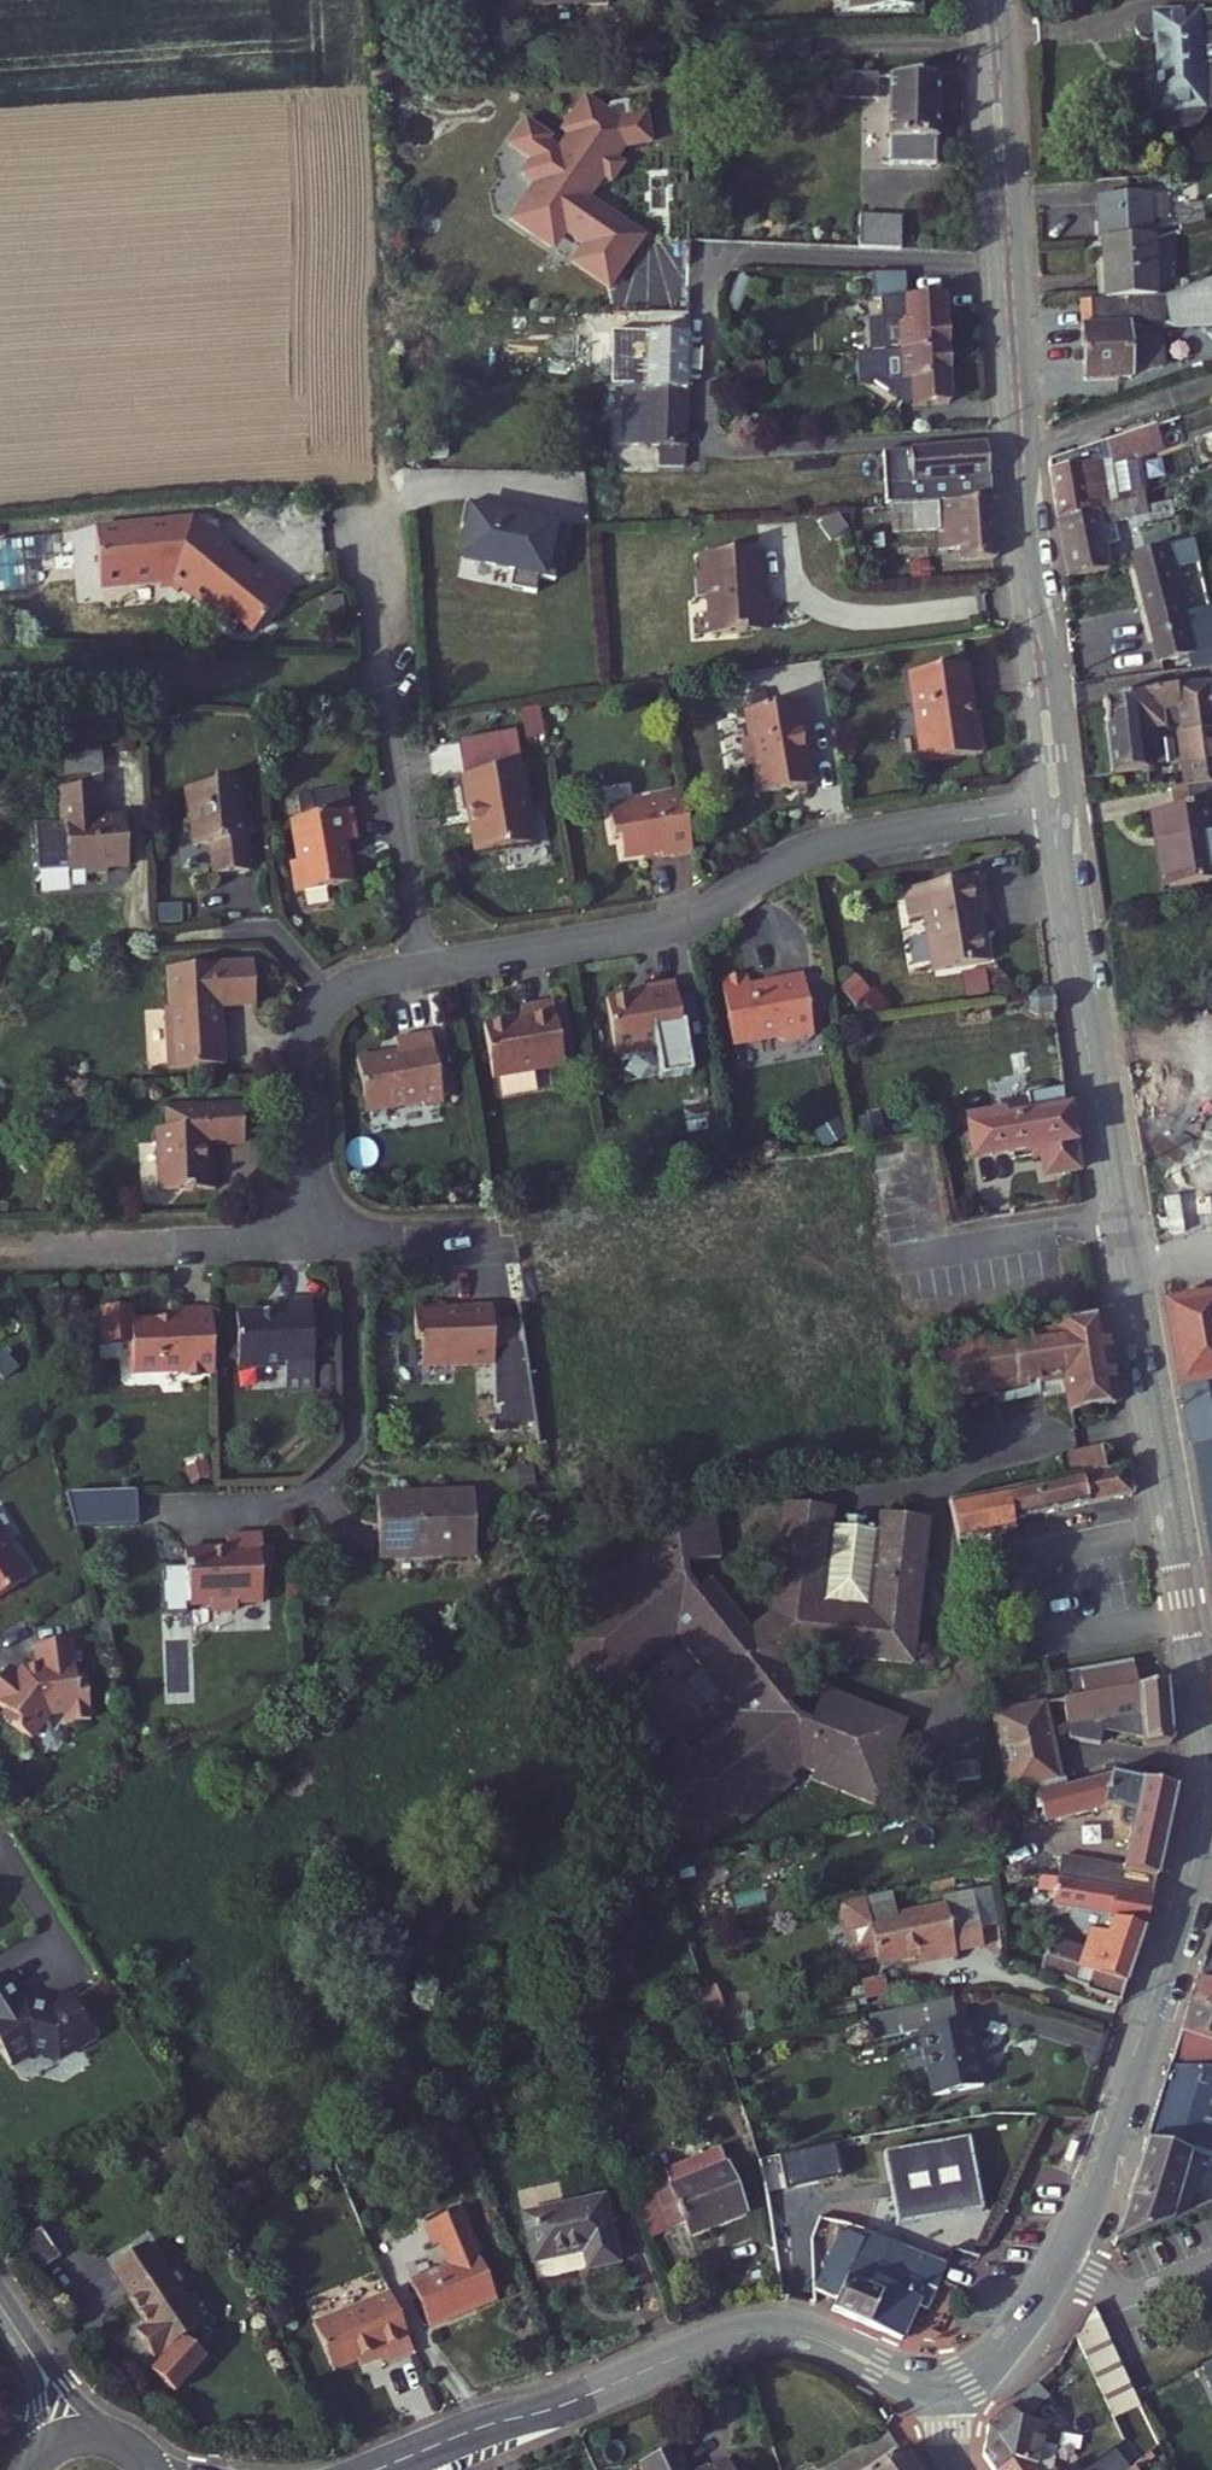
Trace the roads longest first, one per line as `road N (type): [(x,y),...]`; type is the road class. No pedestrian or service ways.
road 1 (tertiary): [(1056,806),(1068,925),(1207,1766),(1189,1880),(1104,2149),(1056,2265)]
road 2 (tertiary): [(993,0),(1023,548),(1056,806)]
road 3 (residential): [(425,968),(677,926),(814,847),(1056,806)]
road 4 (tertiary): [(946,2383),(896,2374),(798,2330),(746,2330),(370,2469)]
road 5 (residential): [(361,514),(425,968)]
road 6 (residential): [(320,1238),(312,1027),(346,986),(425,968)]
road 7 (residential): [(51,1248),(320,1238)]
road 8 (track): [(1211,387),(1020,452)]
road 9 (tertiary): [(1056,2265),(994,2358),(946,2383)]
road 10 (residential): [(1056,2265),(1128,2292),(1211,2262)]
road 11 (residential): [(320,1238),(474,1238)]
road 12 (tertiary): [(0,2311),(45,2379),(70,2438)]

